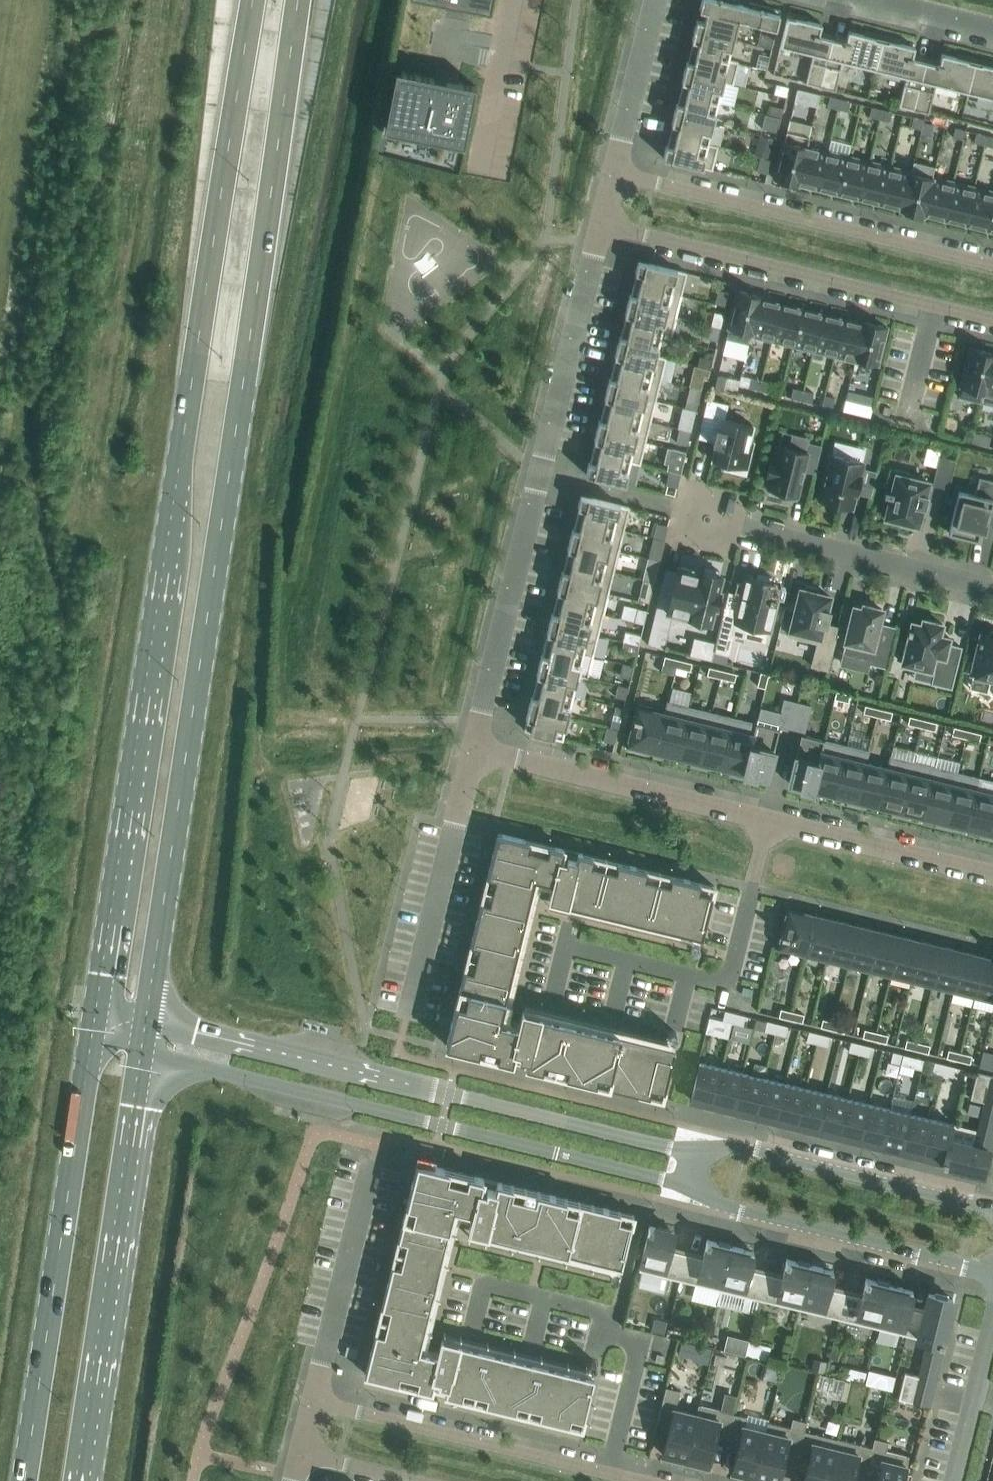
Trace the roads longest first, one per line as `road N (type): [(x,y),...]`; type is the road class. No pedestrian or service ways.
road 1 (primary): [(251,0),(93,1022)]
road 2 (primary): [(148,1015),(299,0)]
road 3 (tertiary): [(699,1149),(669,1148),(148,1015)]
road 4 (tertiary): [(141,1058),(689,1188)]
road 5 (residential): [(472,748),(599,225)]
road 6 (residential): [(472,748),(992,876)]
road 7 (primary): [(93,1022),(26,1480)]
road 8 (primary): [(80,1480),(141,1058)]
road 9 (residential): [(599,225),(992,321)]
road 10 (residential): [(992,266),(611,173)]
road 11 (residential): [(647,1480),(315,1401)]
road 12 (tertiary): [(689,1188),(730,1207),(992,1272)]
road 13 (tertiary): [(992,1209),(745,1147),(699,1149)]
road 14 (residential): [(992,588),(727,525)]
road 15 (residential): [(315,1401),(373,1165)]
road 16 (residential): [(611,173),(653,0)]
road 17 (residential): [(954,1480),(992,1323)]
road 18 (residential): [(849,0),(992,35)]
road 19 (residential): [(302,1452),(419,1480)]

